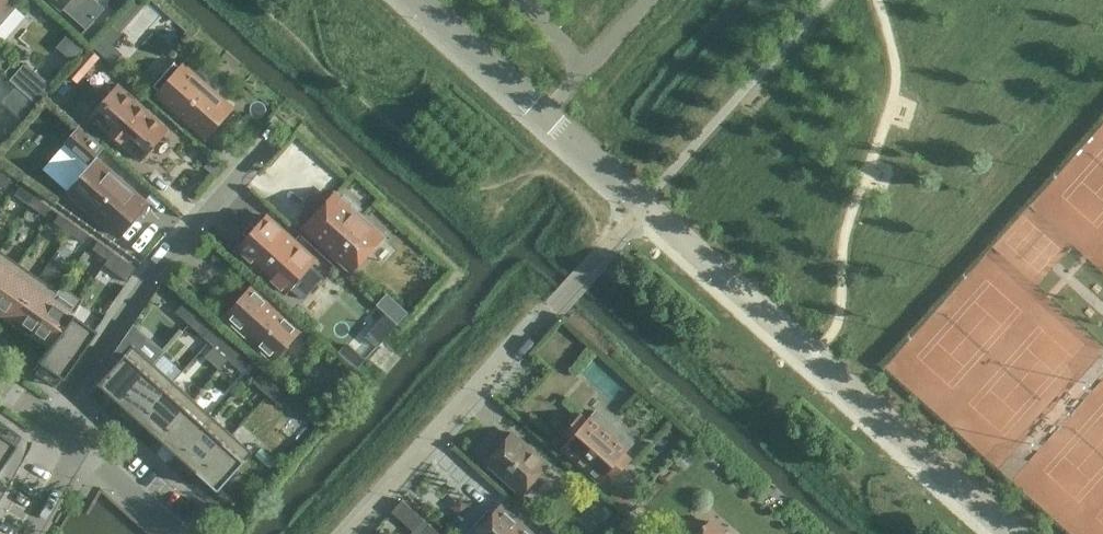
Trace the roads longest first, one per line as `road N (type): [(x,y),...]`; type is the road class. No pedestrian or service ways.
road 1 (unclassified): [(1012,533),(419,0)]
road 2 (residential): [(271,136),(152,272),(51,420)]
road 3 (residential): [(348,533),(553,308)]
road 4 (residential): [(176,533),(81,445)]

